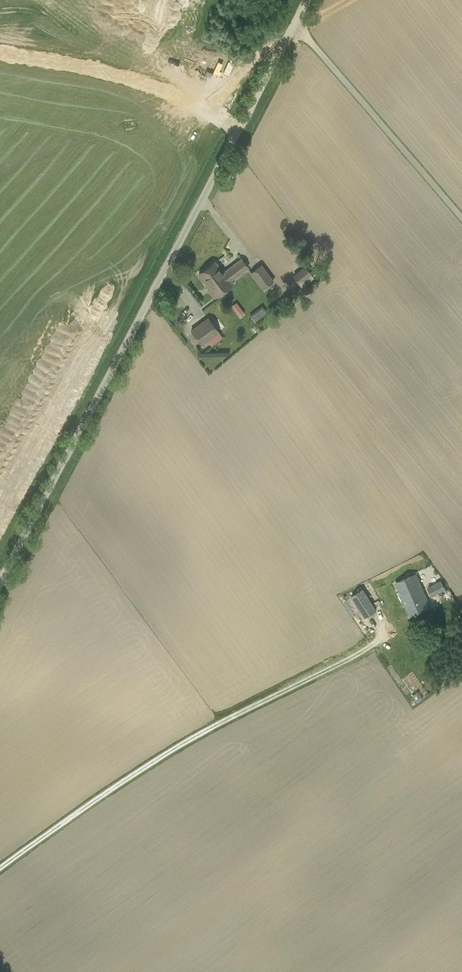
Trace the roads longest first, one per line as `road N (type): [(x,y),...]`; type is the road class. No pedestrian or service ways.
road 1 (unclassified): [(0,583),(296,19)]
road 2 (track): [(0,867),(197,728),(361,644)]
road 3 (unclassified): [(461,216),(296,19)]

